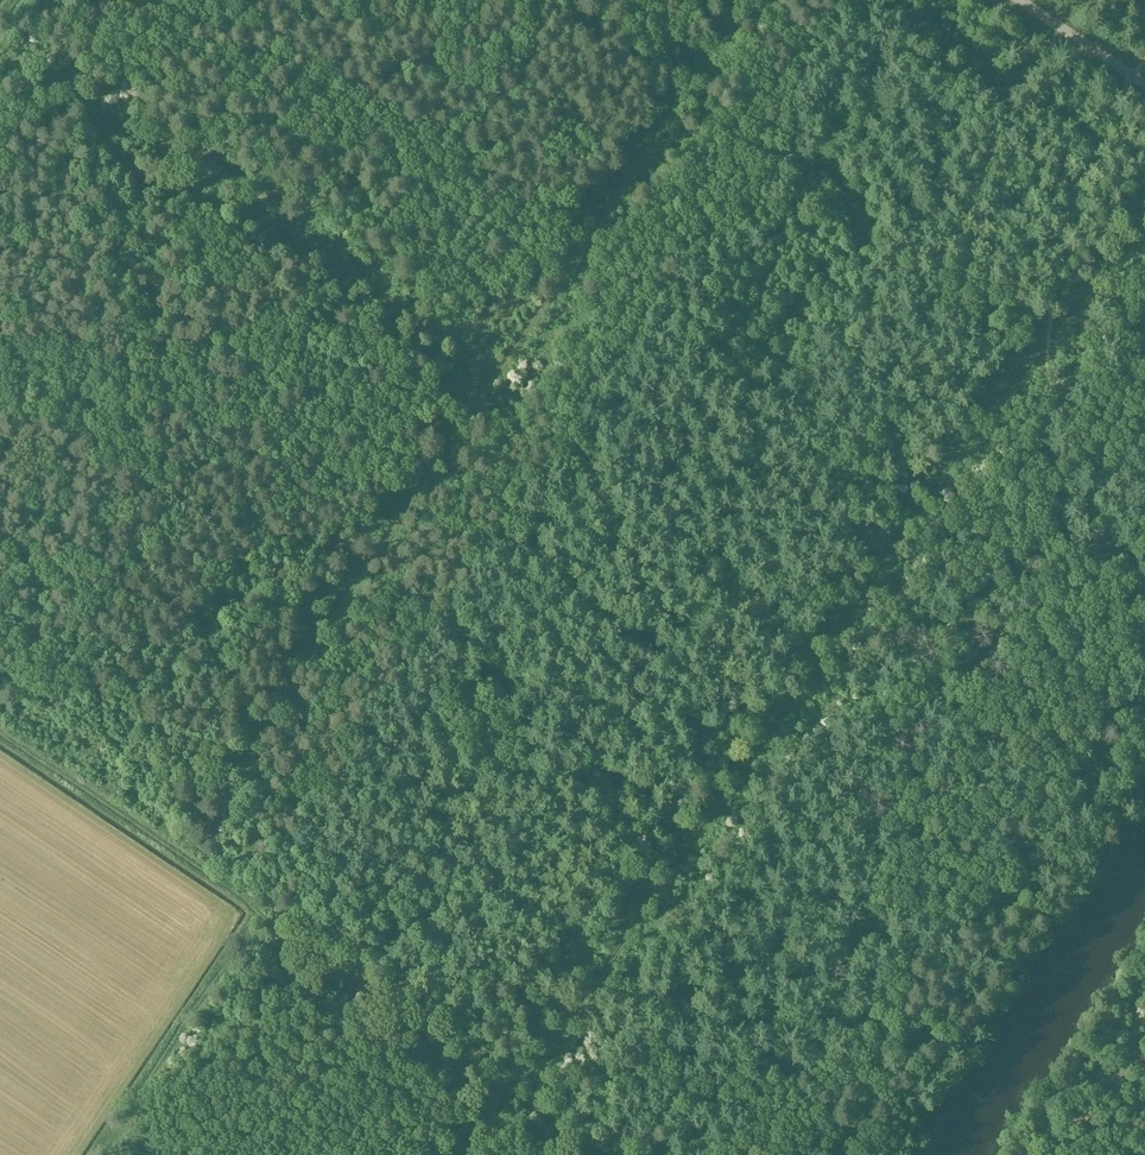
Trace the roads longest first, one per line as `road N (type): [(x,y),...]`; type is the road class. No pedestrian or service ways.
road 1 (track): [(599,1154),(257,915),(228,873),(218,810),(278,699),(749,0)]
road 2 (track): [(790,0),(785,89),(817,161),(741,274),(723,360),(736,531),(801,714),(803,773),(778,826),(752,961),(700,1039),(673,1126),(654,1154)]
road 3 (track): [(1144,221),(951,462),(697,841),(464,1154)]
road 4 (track): [(0,533),(276,715),(289,745),(360,791),(374,810),(379,852),(399,900),(397,936),(265,1154)]
road 5 (track): [(0,39),(499,372)]
road 6 (track): [(872,1154),(1085,838),(1144,735)]
road 7 (track): [(167,164),(145,194),(99,312),(0,442)]
road 8 (track): [(167,164),(317,102),(403,0)]
road 9 (track): [(238,893),(0,735)]
road 10 (track): [(103,1154),(257,915)]
road 11 (track): [(319,0),(221,90),(167,164)]
road 12 (unclassified): [(1144,86),(1018,0)]
road 13 (track): [(1144,1064),(1025,1154)]

